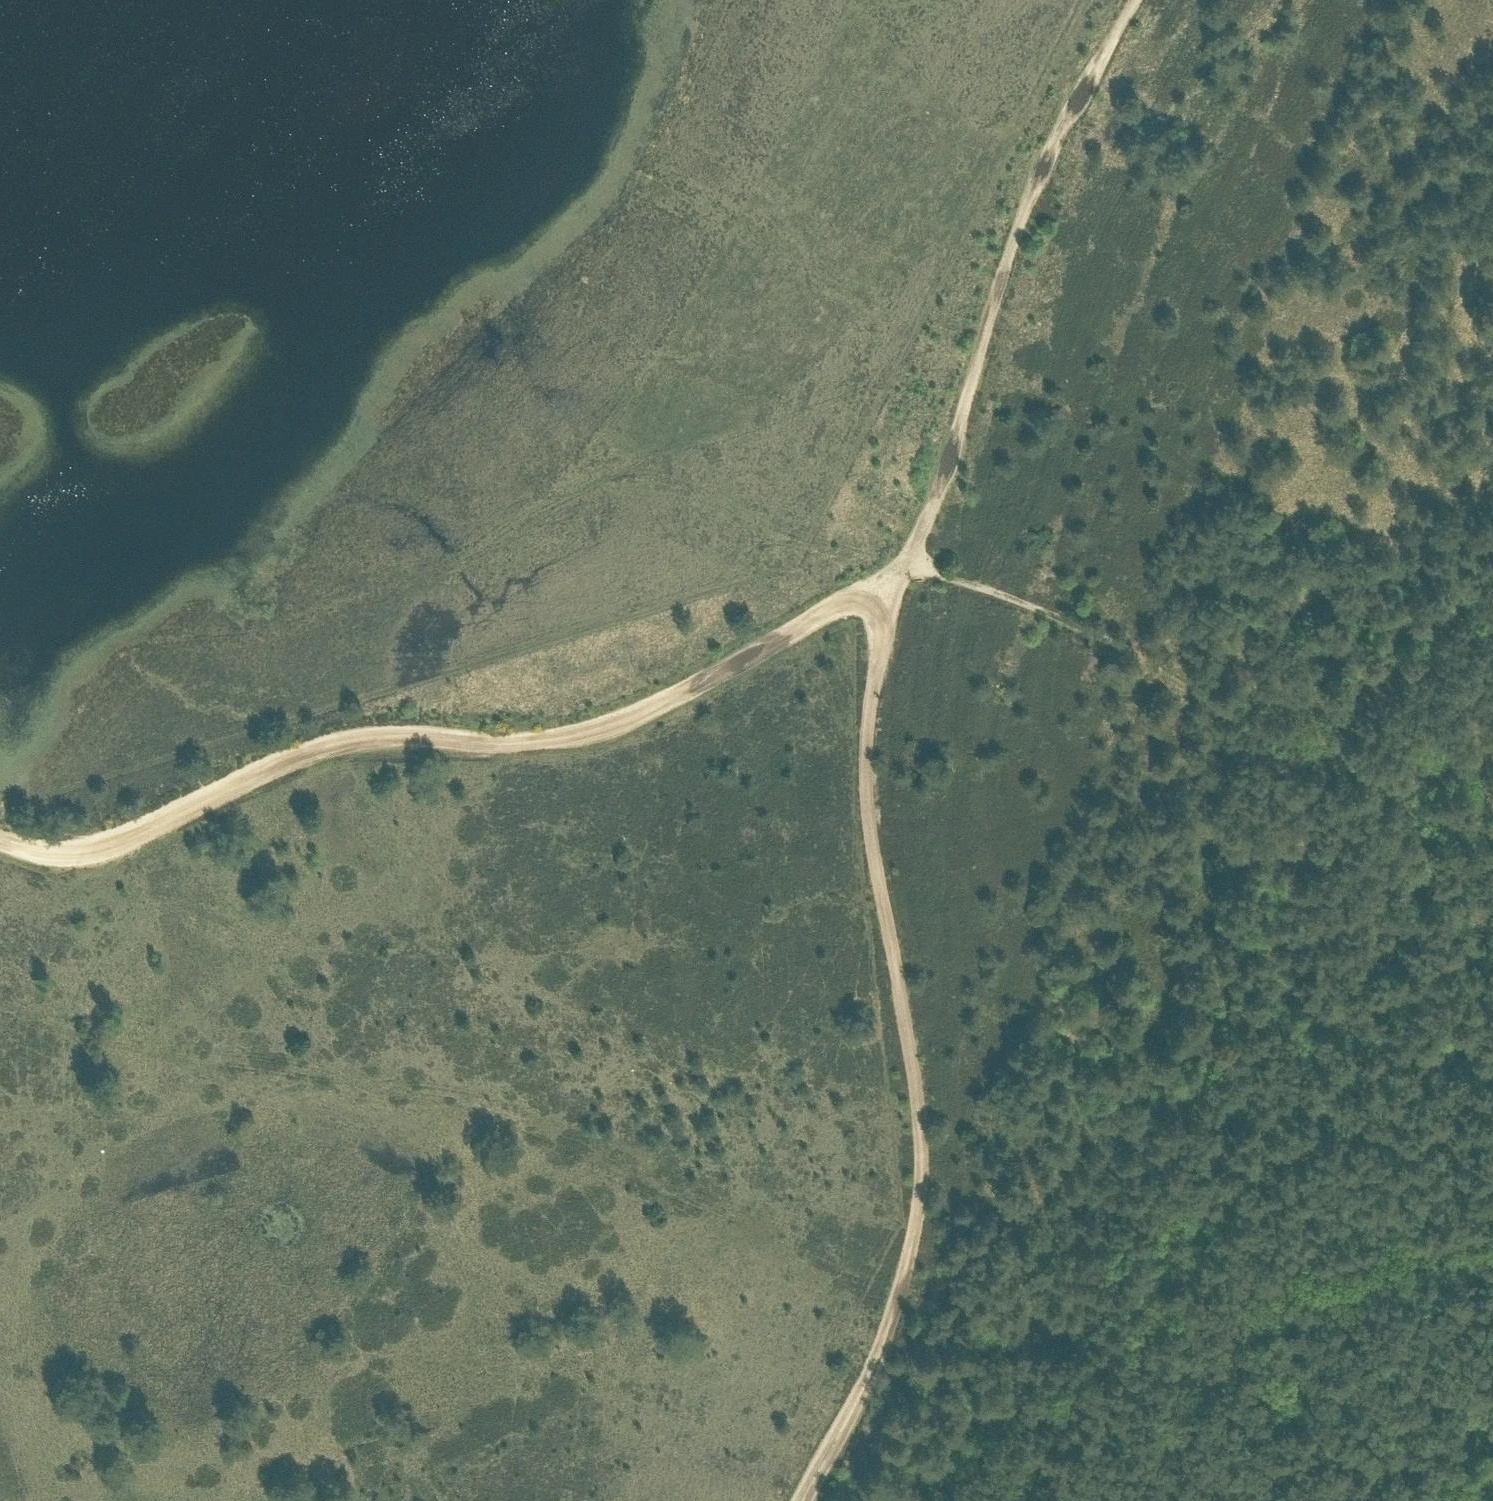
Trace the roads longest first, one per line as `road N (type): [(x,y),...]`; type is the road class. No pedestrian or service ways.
road 1 (track): [(811,1500),(871,1386),(908,1272),(924,1180),(917,1077),(868,819),(876,673),(1040,172),(1138,0)]
road 2 (track): [(0,833),(83,847),(130,834),(317,743),(430,733),(522,739),(583,733),(636,716),(907,570)]

